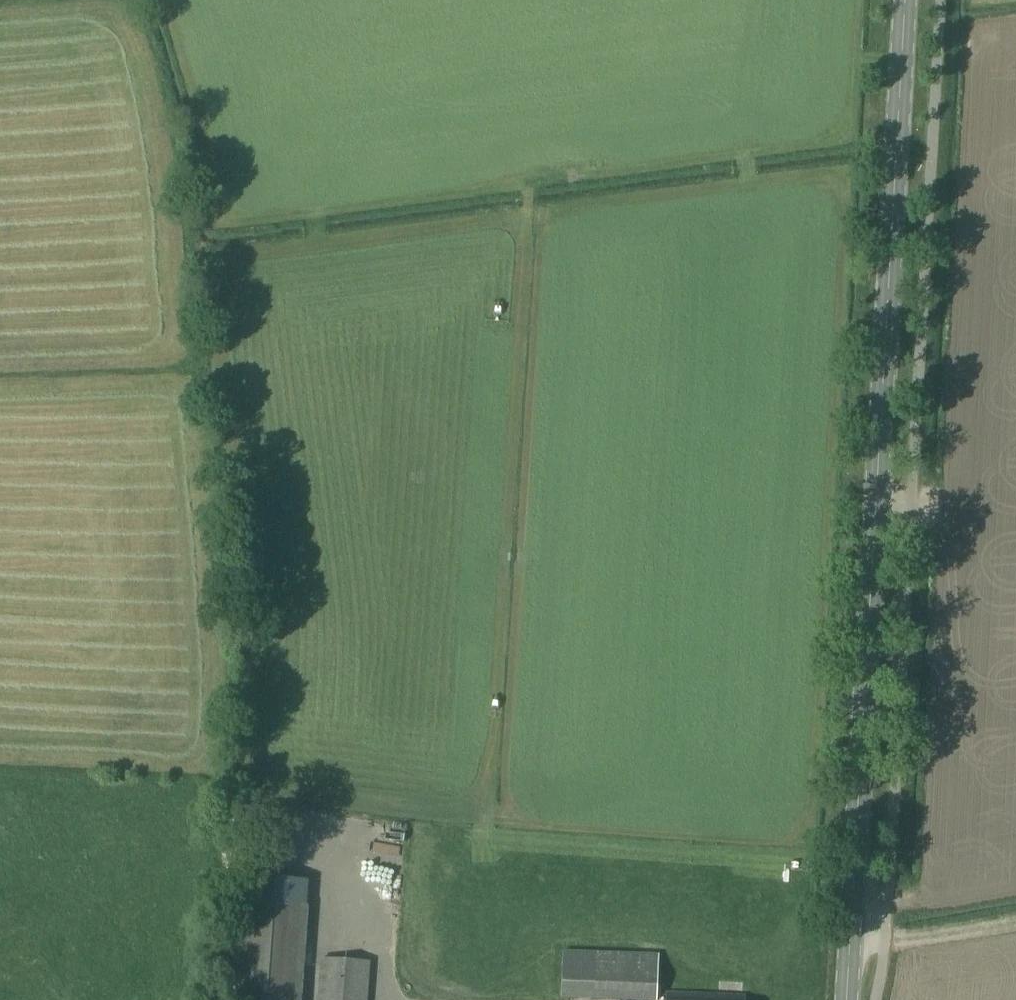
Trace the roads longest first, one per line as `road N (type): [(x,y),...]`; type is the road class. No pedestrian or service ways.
road 1 (tertiary): [(846,999),(905,0)]

